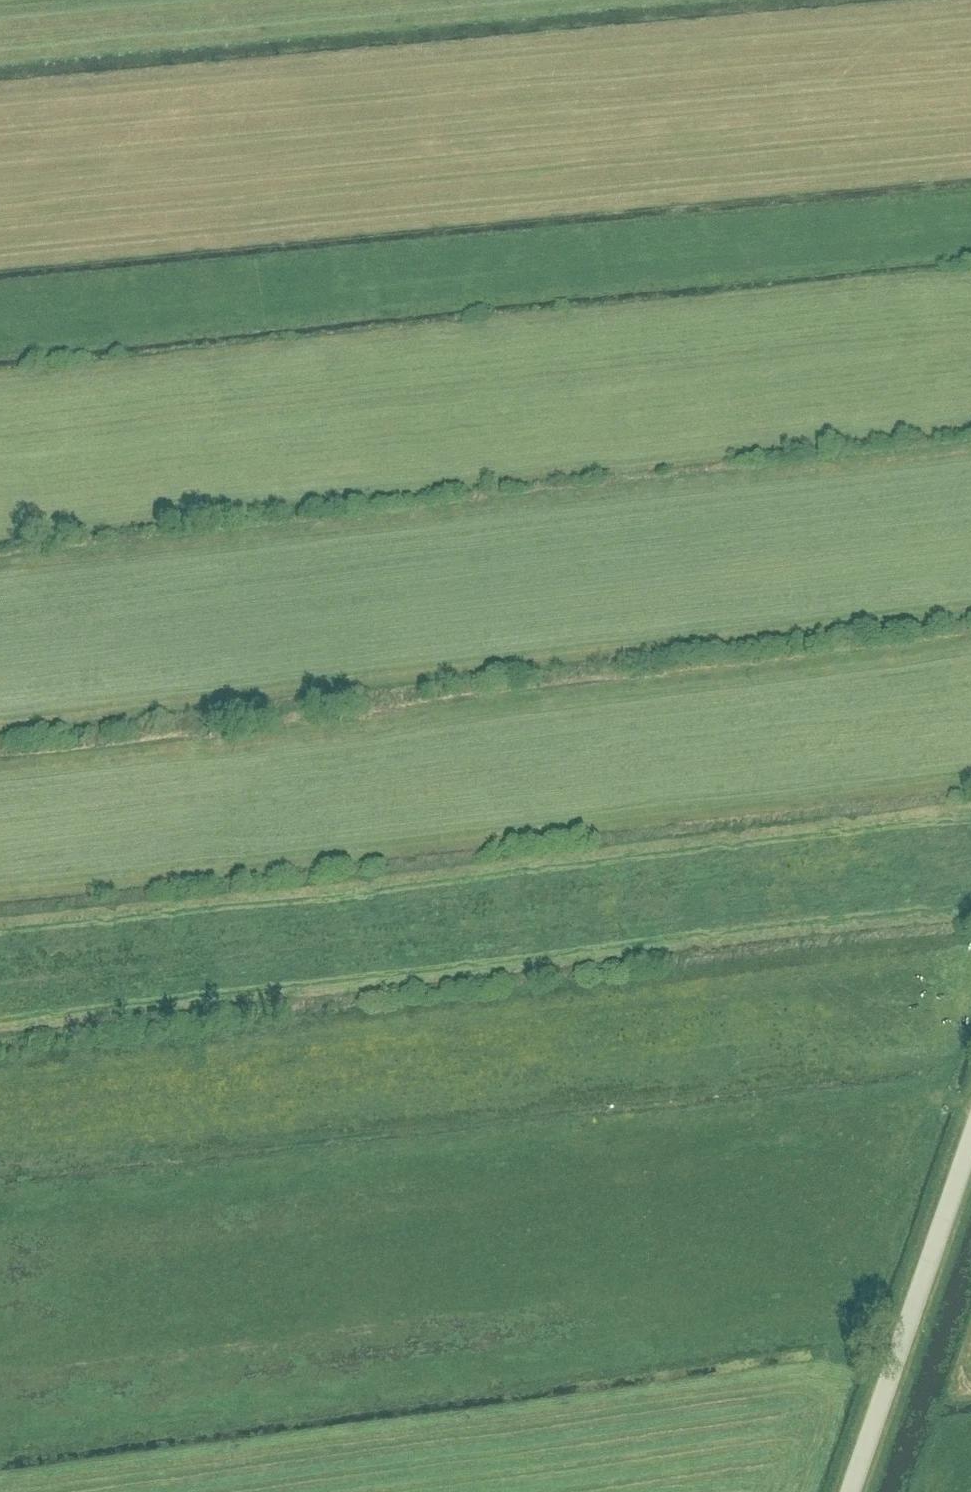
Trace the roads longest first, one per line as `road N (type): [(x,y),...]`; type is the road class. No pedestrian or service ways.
road 1 (unclassified): [(848,1491),(970,1135)]

